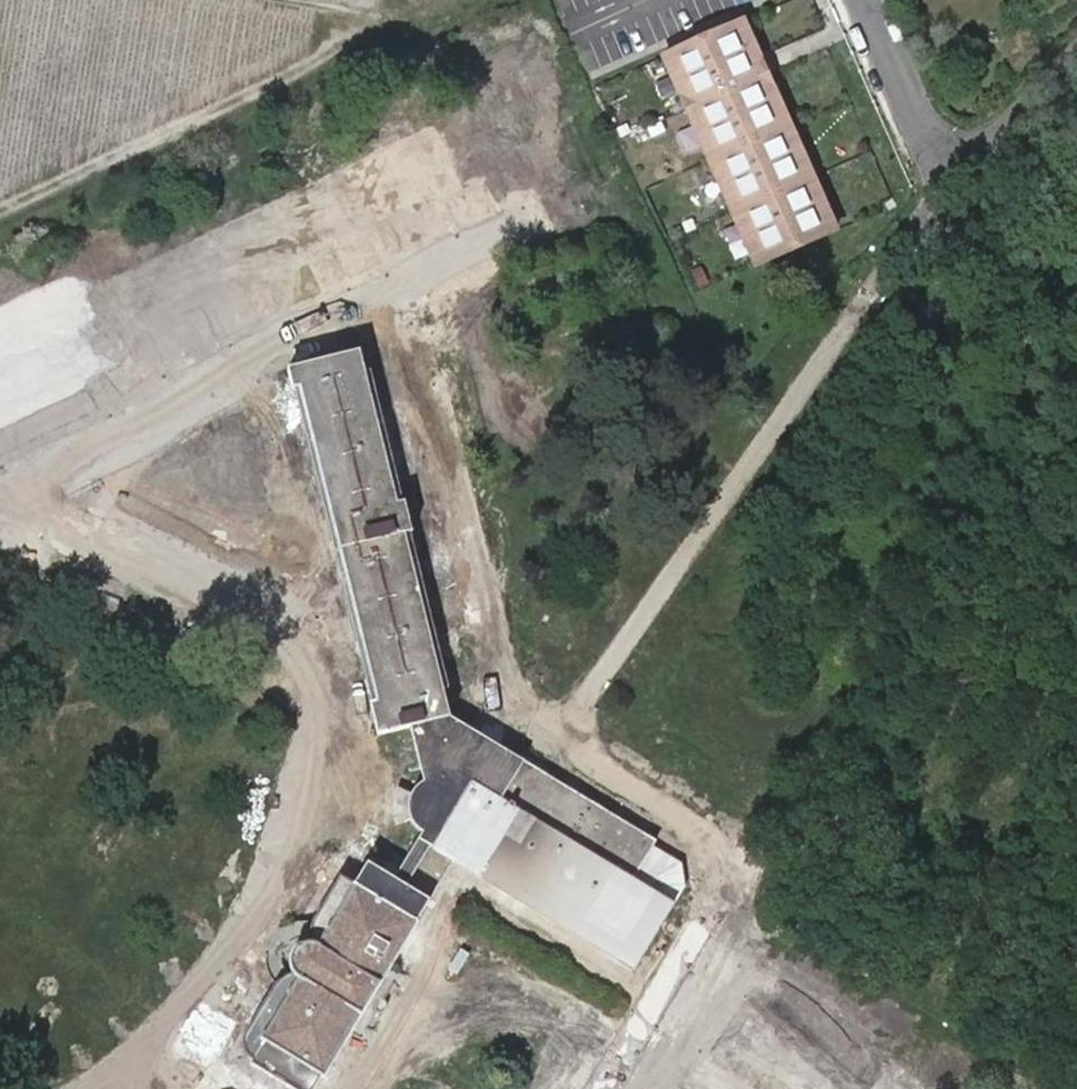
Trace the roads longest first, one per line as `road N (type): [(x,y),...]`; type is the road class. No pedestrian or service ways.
road 1 (unclassified): [(151,1049),(196,1007),(240,946),(283,864),(321,750),(326,682),(258,394)]
road 2 (unclassified): [(952,161),(579,726)]
road 3 (track): [(258,394),(264,347),(313,314),(347,309),(381,316),(404,334),(502,694),(519,713),(579,726)]
road 4 (track): [(354,1088),(427,980),(448,962),(474,955),(494,957),(718,1088)]
road 5 (track): [(0,211),(393,19),(386,0)]
road 6 (unclassified): [(604,1088),(708,925),(712,893),(708,855),(685,820),(597,765),(581,747),(579,726)]
road 7 (residential): [(952,161),(929,149),(865,0)]
road 8 (unclassified): [(1076,54),(981,151),(952,161)]

